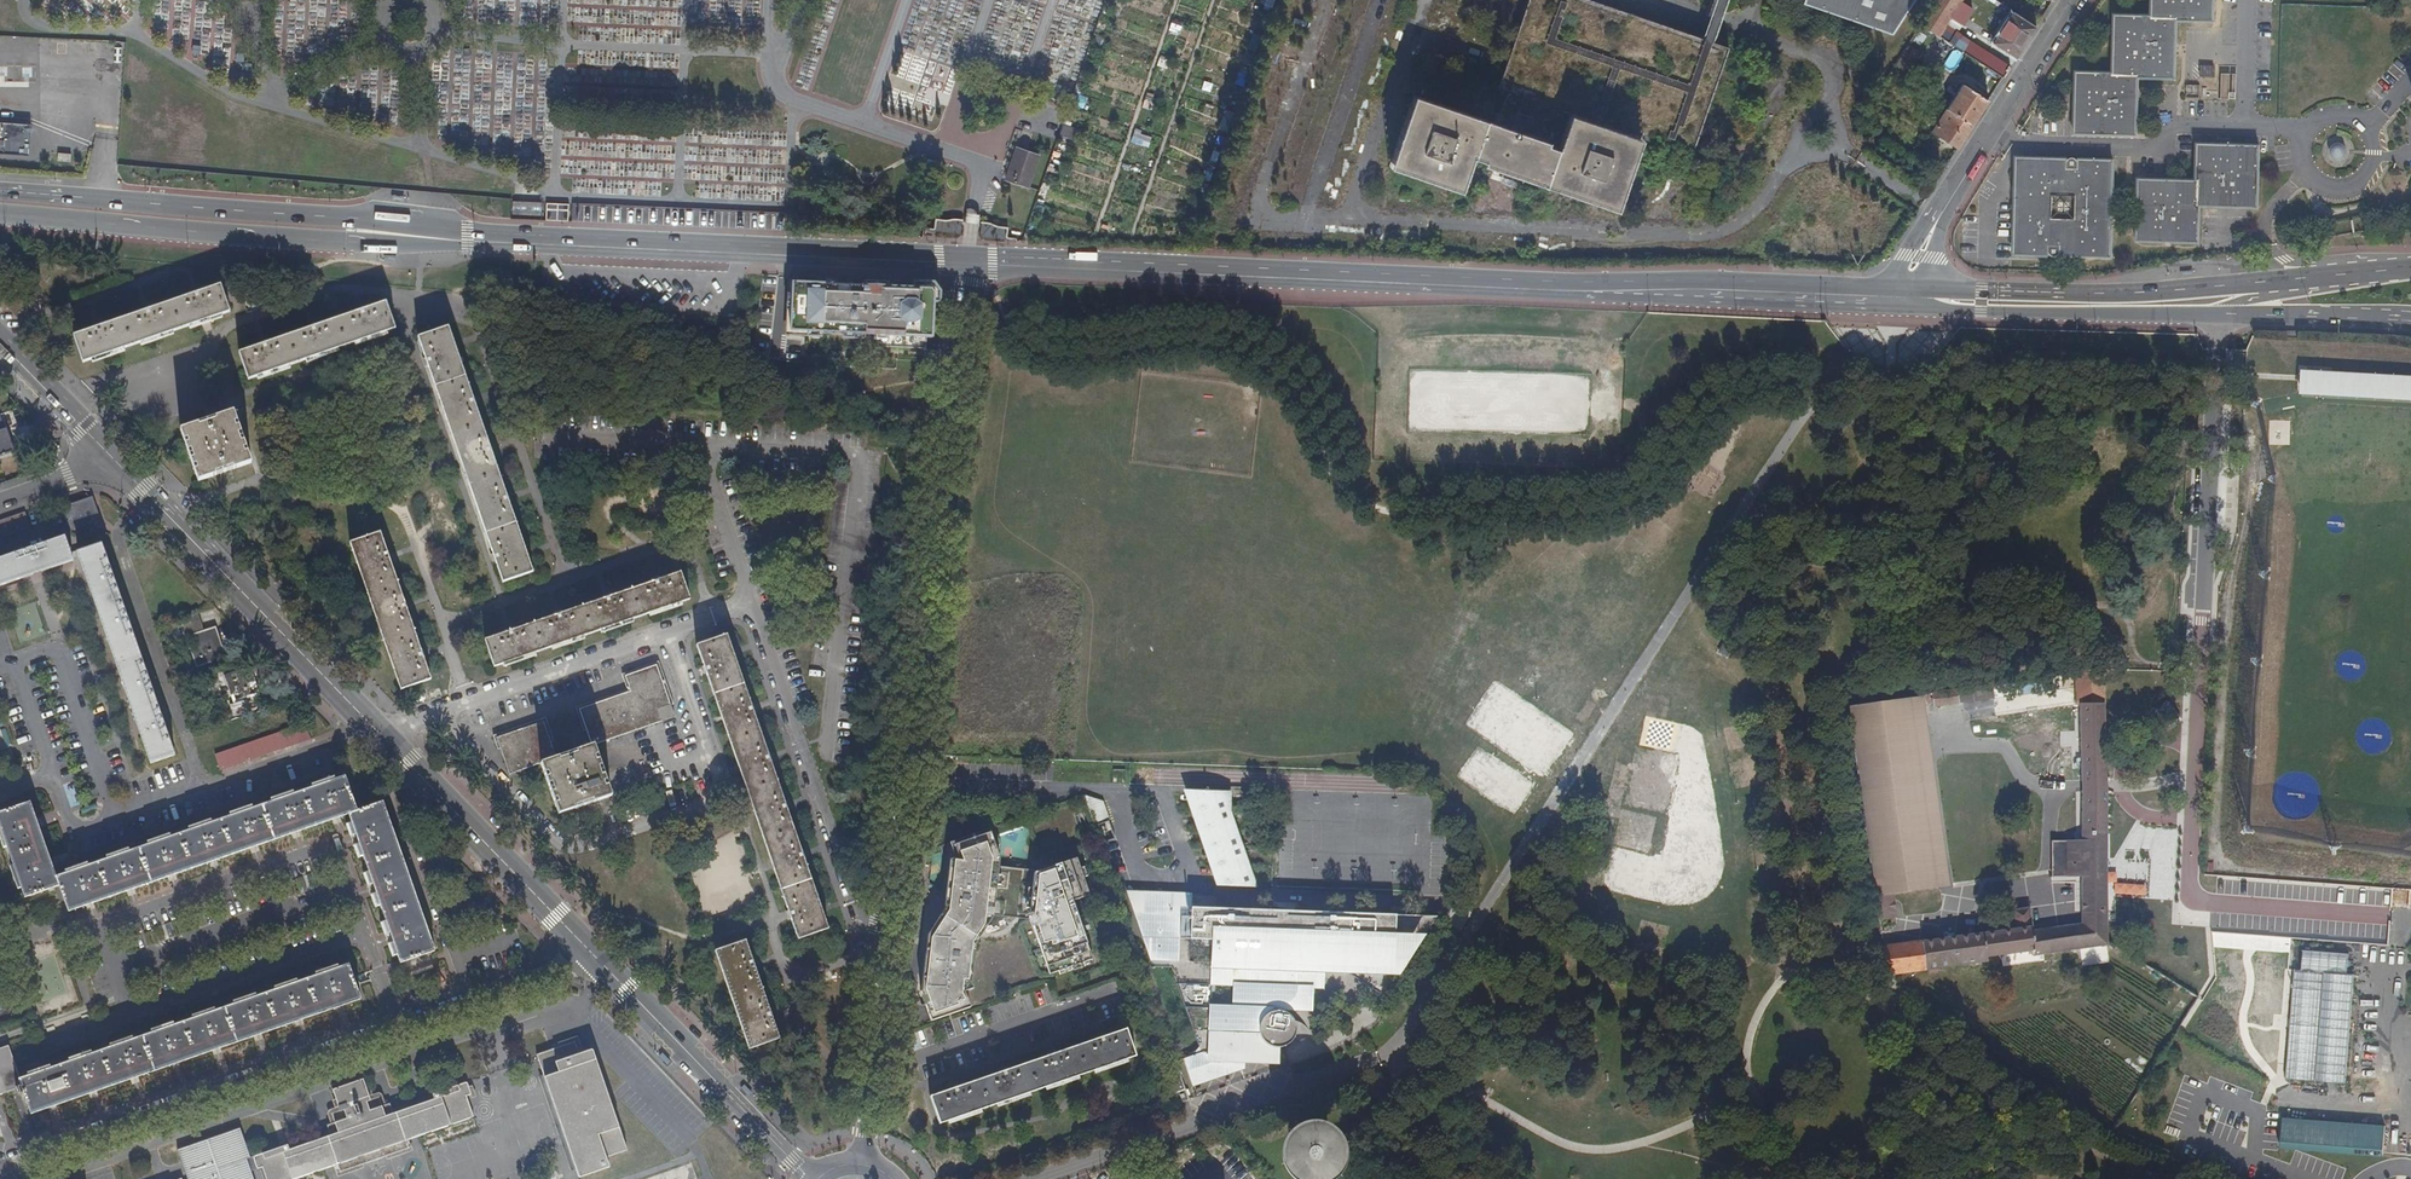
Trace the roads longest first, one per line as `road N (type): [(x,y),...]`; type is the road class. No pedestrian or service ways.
road 1 (track): [(1812,405),(1786,393),(1715,407),(1653,485),(1622,507),(1515,518),(1392,515),(1333,484),(1294,404),(1261,370),(1212,349),(1069,360),(1029,352),(1000,325),(988,286)]
road 2 (primary): [(968,266),(1887,296)]
road 3 (residential): [(863,1160),(968,266)]
road 4 (secondary): [(115,460),(596,959)]
road 5 (residential): [(0,1170),(596,959)]
road 6 (primary): [(512,241),(401,223),(0,194)]
road 7 (primary): [(0,219),(358,244),(512,241)]
road 8 (primary): [(2410,269),(2135,291),(1955,289),(1926,298)]
road 9 (primary): [(1926,298),(1980,311),(2410,319)]
road 10 (primary): [(512,241),(968,266)]
road 11 (secondary): [(596,959),(811,1178)]
road 12 (residential): [(2074,0),(1938,220)]
road 13 (secondary): [(0,343),(115,460)]
road 14 (residential): [(0,501),(115,460)]

